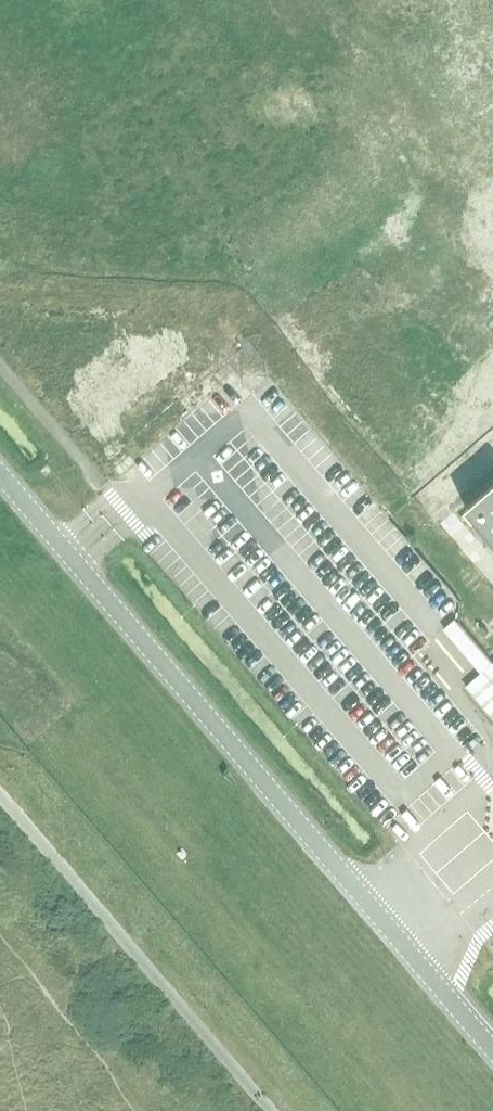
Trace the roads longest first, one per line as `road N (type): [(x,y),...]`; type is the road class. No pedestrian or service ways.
road 1 (unclassified): [(492,1046),(0,470)]

